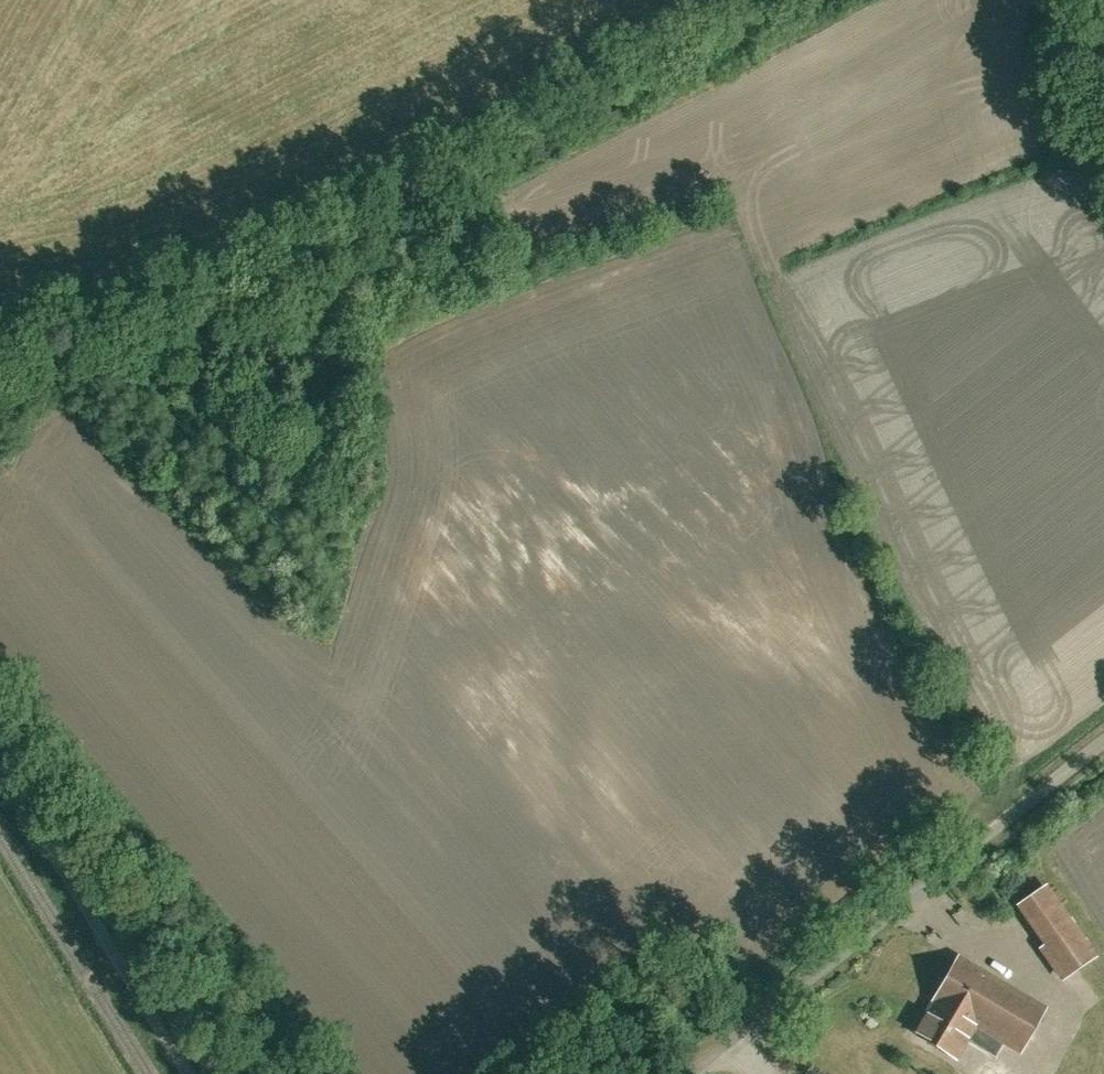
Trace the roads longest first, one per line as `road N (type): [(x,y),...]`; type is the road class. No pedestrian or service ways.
road 1 (track): [(0,395),(818,0)]
road 2 (unclassified): [(682,1073),(1103,750)]
road 3 (track): [(188,1073),(0,772)]
road 4 (track): [(101,347),(205,411),(370,534)]

